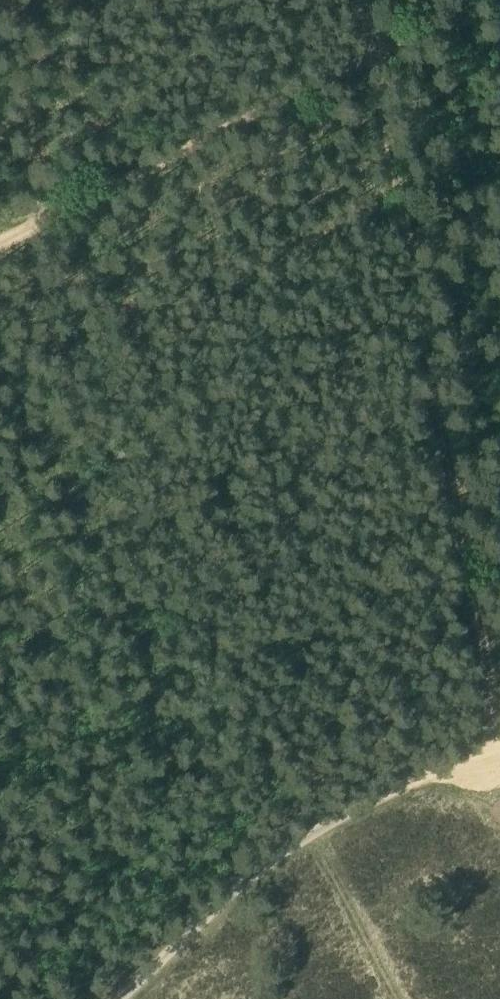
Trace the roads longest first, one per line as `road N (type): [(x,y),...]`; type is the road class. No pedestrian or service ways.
road 1 (track): [(363,0),(499,710)]
road 2 (track): [(0,235),(472,0)]
road 3 (track): [(121,998),(304,834),(499,741)]
road 4 (track): [(304,834),(398,998)]

